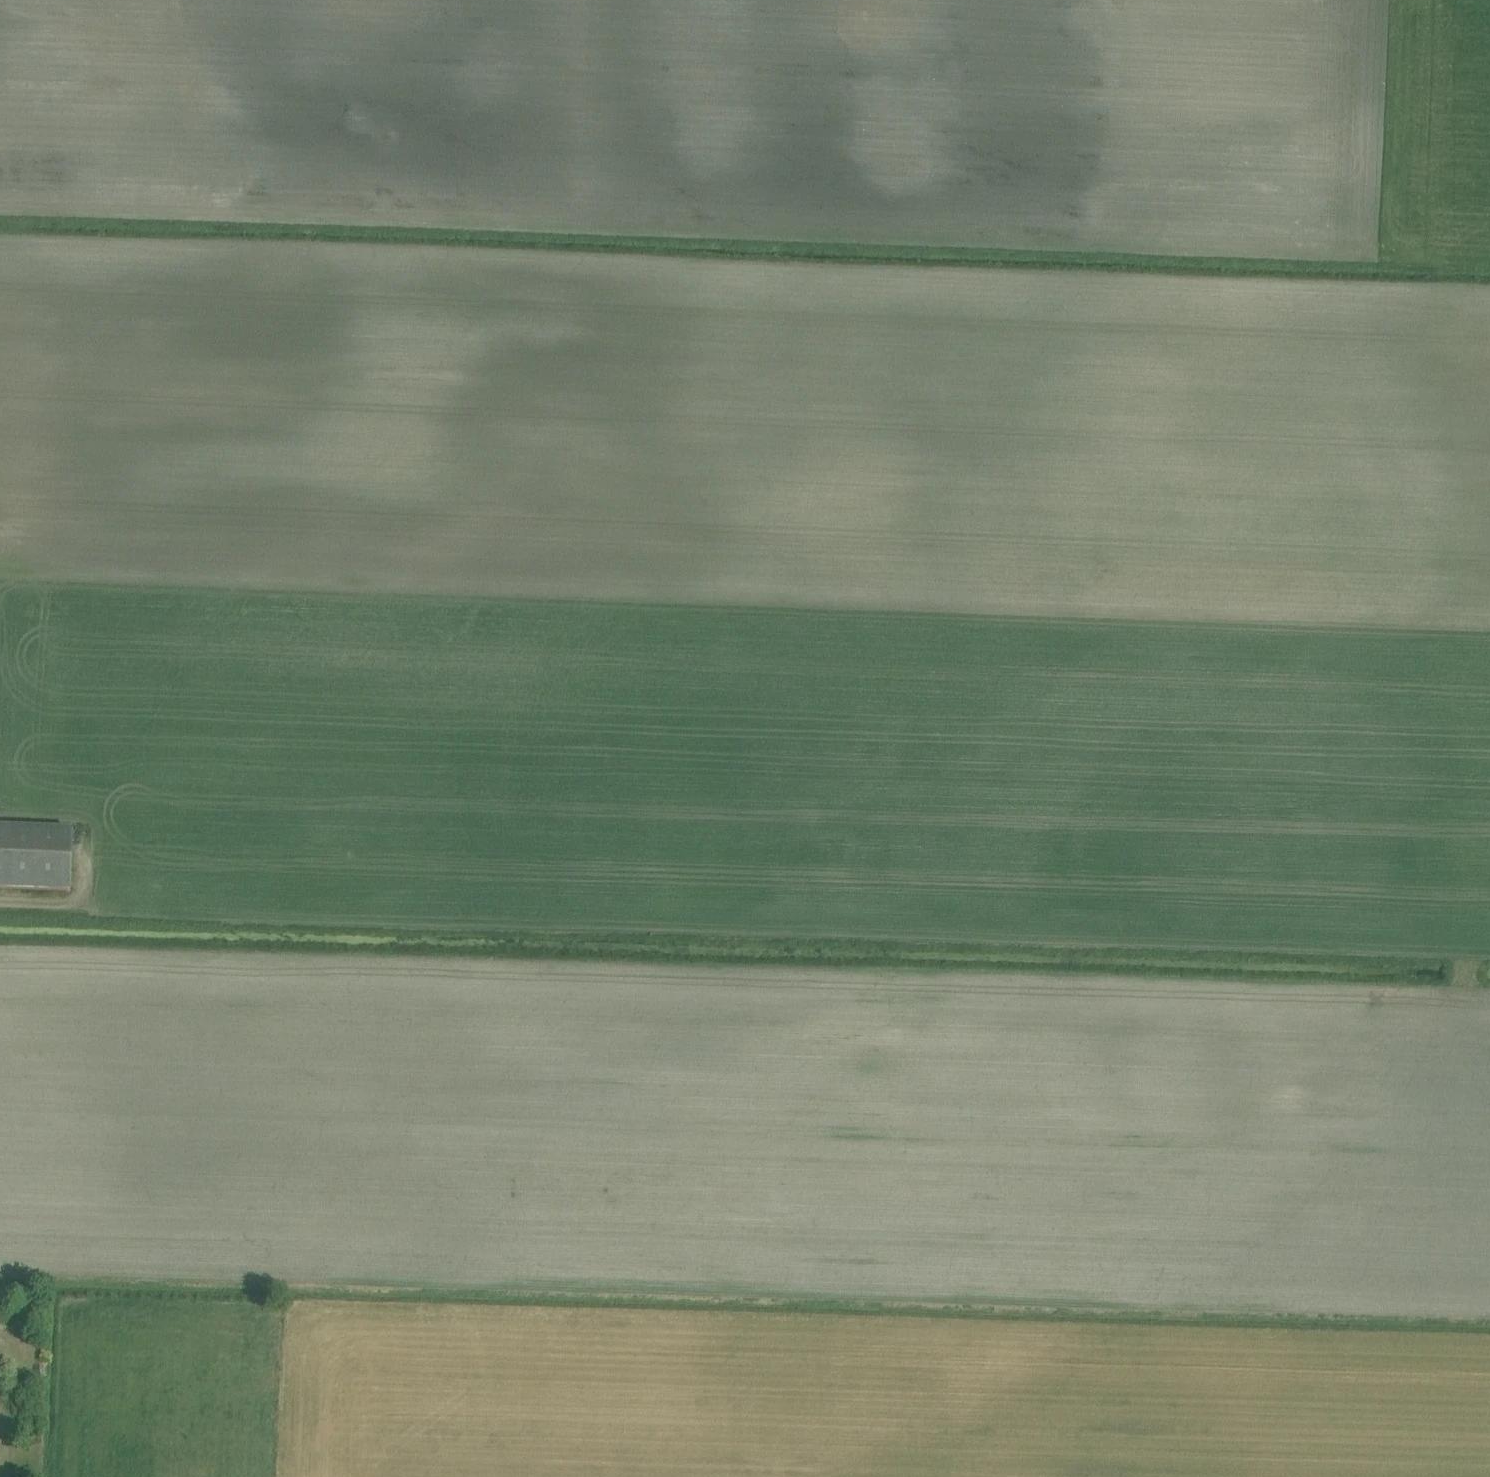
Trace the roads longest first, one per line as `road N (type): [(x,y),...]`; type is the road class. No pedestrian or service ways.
road 1 (track): [(0,905),(76,905),(87,897),(85,845)]

